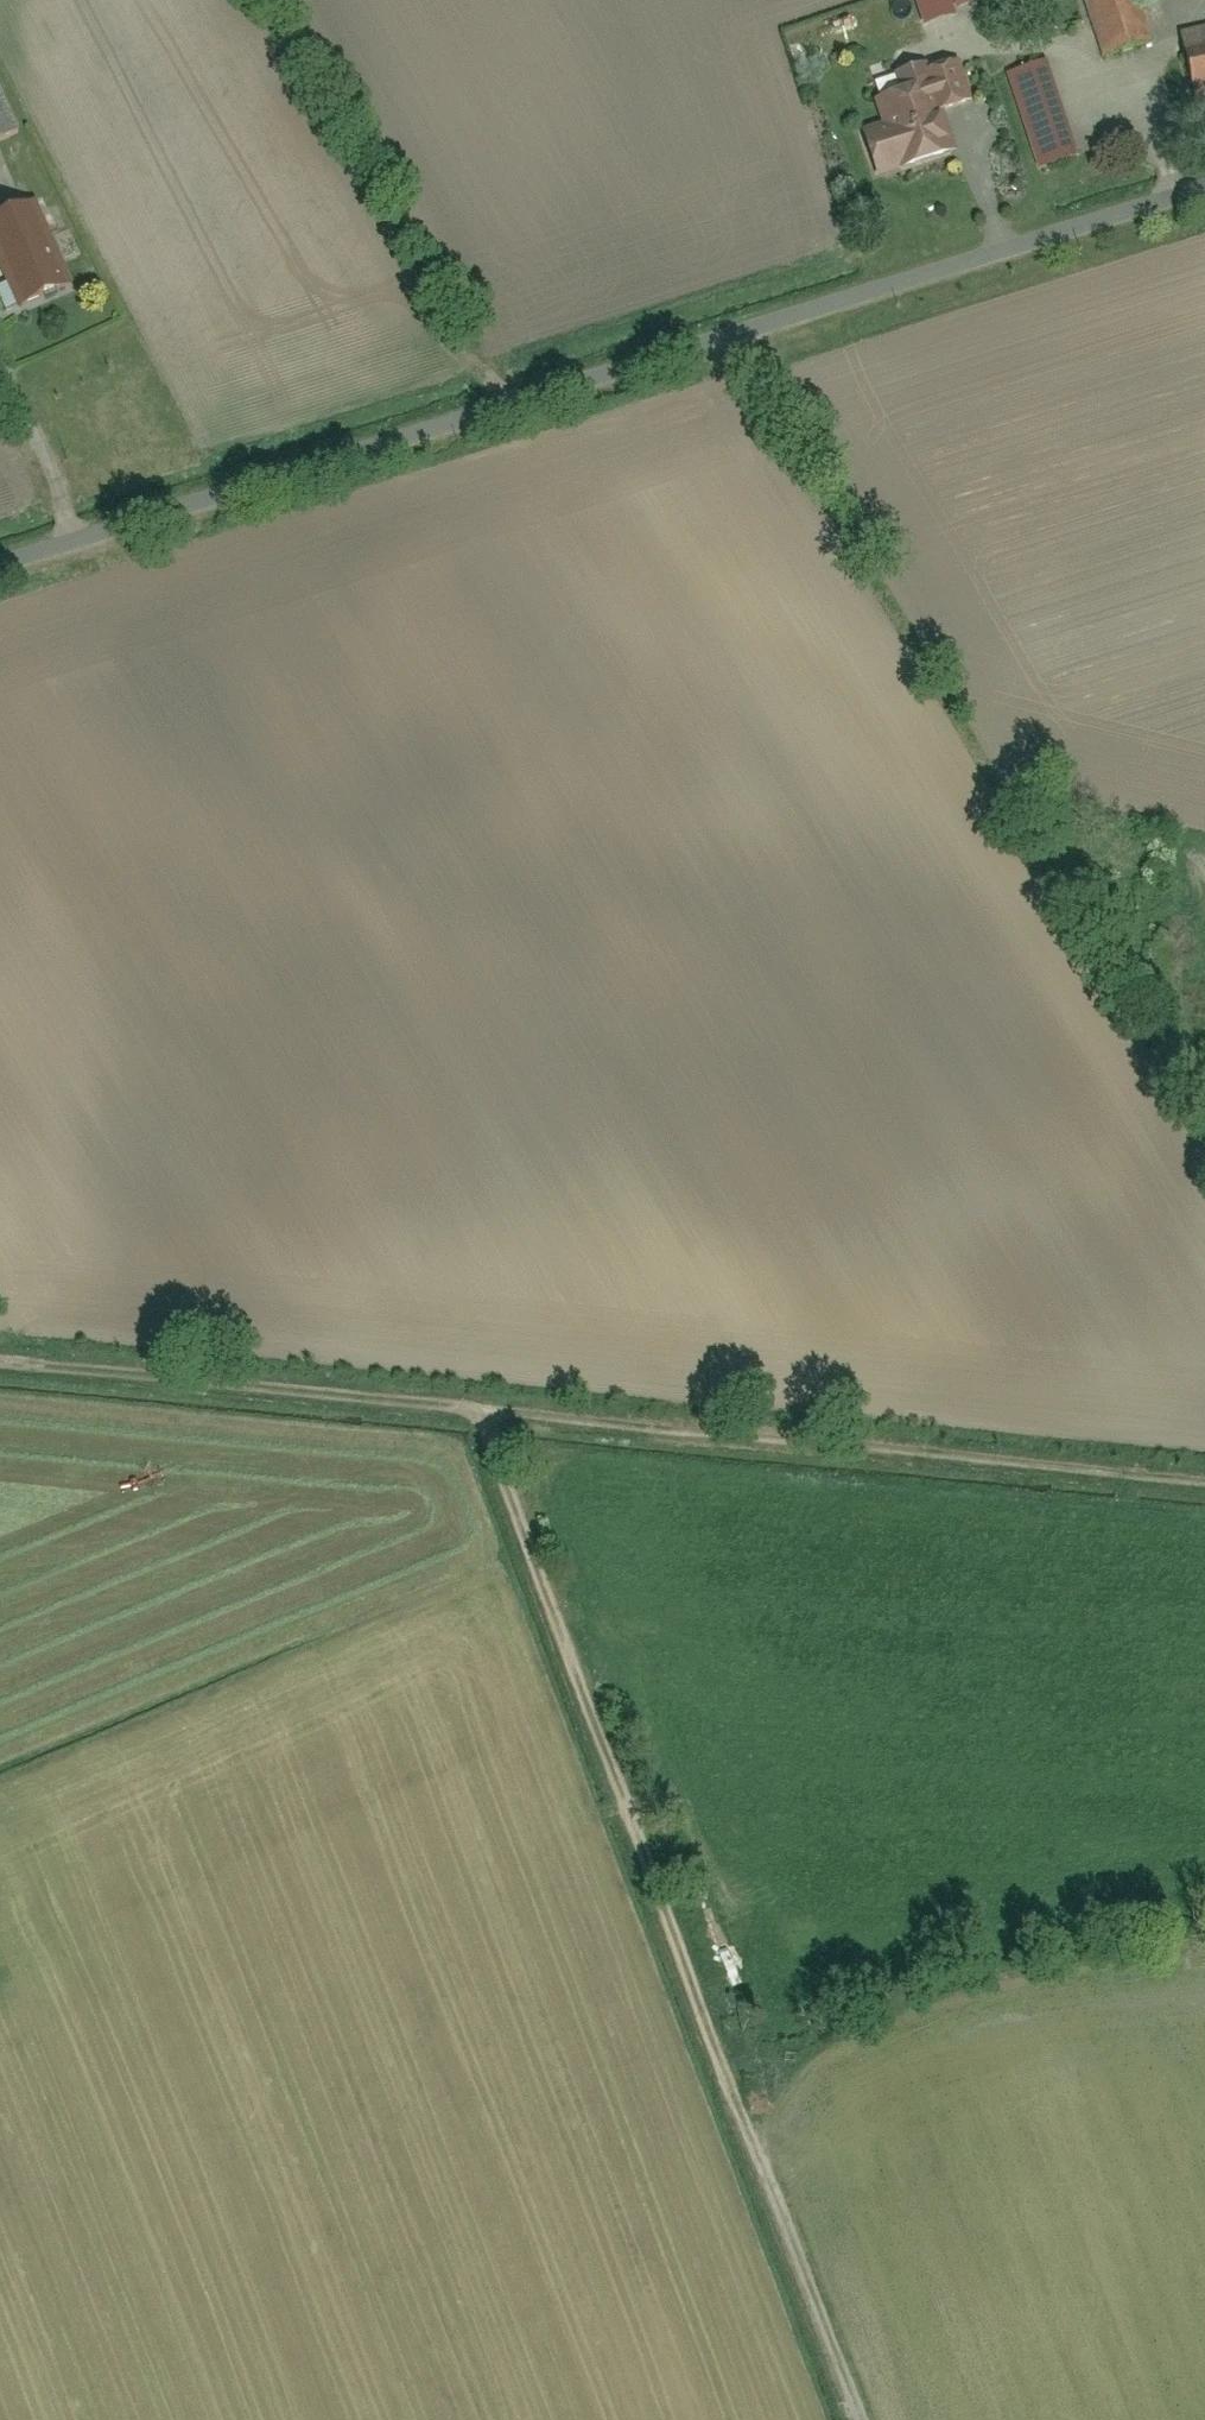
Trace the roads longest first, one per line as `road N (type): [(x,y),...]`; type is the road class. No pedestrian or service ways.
road 1 (unclassified): [(1204,171),(0,554)]
road 2 (track): [(0,1372),(1204,1486)]
road 3 (track): [(485,1419),(865,2419)]

